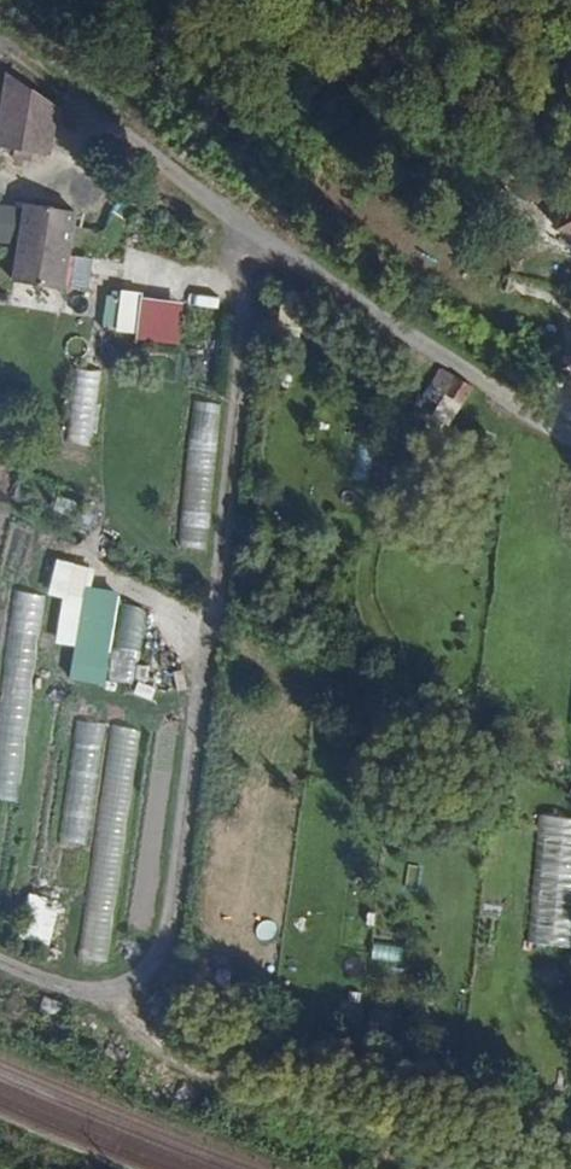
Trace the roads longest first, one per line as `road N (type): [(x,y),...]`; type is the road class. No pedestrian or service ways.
road 1 (track): [(0,39),(202,180),(248,229),(249,286),(221,615),(171,956),(145,987),(116,998),(78,996),(0,962)]
road 2 (residential): [(248,229),(511,404),(570,431)]
road 3 (track): [(426,346),(406,403),(372,569),(375,609),(403,661),(388,709)]

